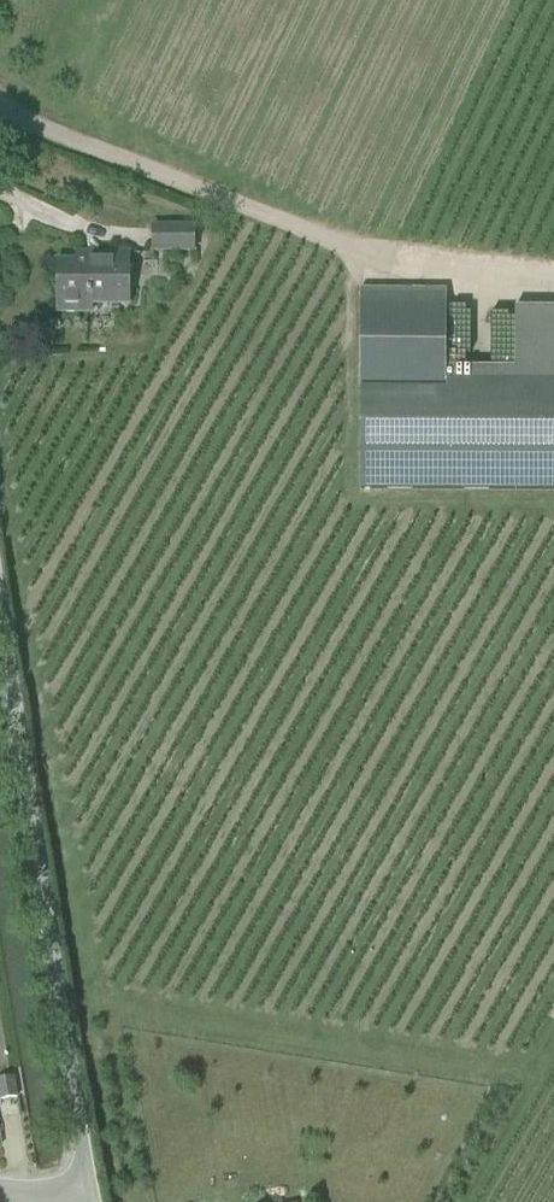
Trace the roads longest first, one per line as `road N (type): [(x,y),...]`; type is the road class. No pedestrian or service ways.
road 1 (unclassified): [(94,1191),(0,621)]

